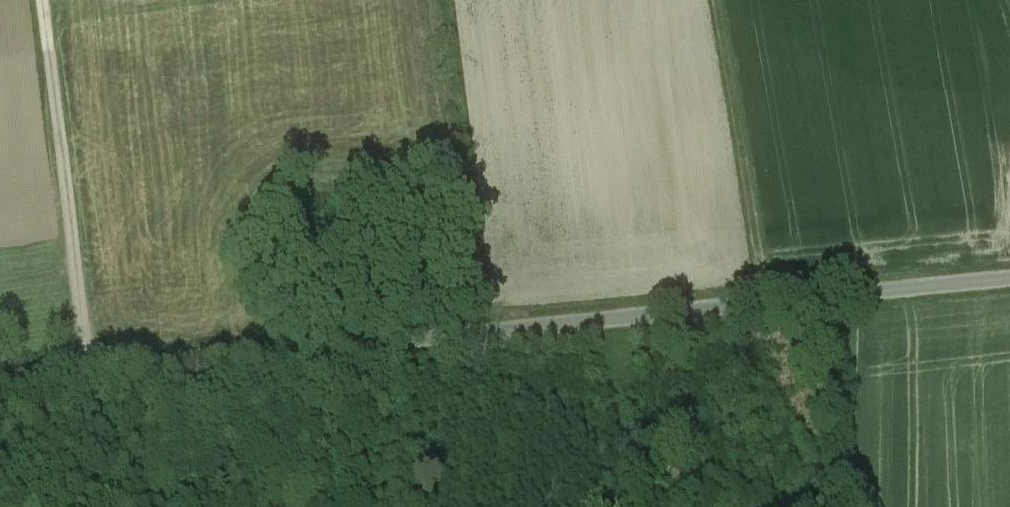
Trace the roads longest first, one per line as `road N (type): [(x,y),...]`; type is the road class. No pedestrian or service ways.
road 1 (unclassified): [(0,382),(1009,278)]
road 2 (track): [(44,0),(87,373)]
road 3 (track): [(765,304),(714,0)]

